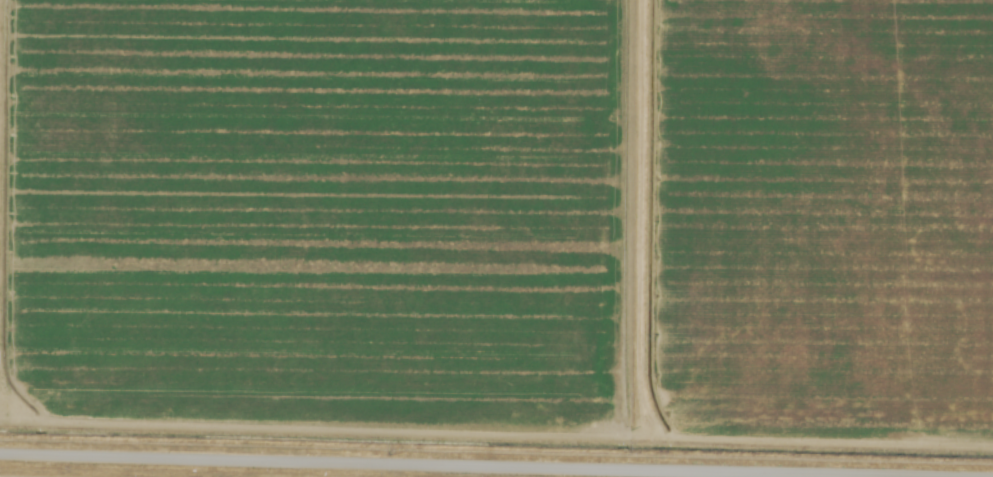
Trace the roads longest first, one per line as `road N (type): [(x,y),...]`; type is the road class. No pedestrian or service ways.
road 1 (residential): [(867,476),(0,455)]
road 2 (track): [(640,0),(641,471)]

